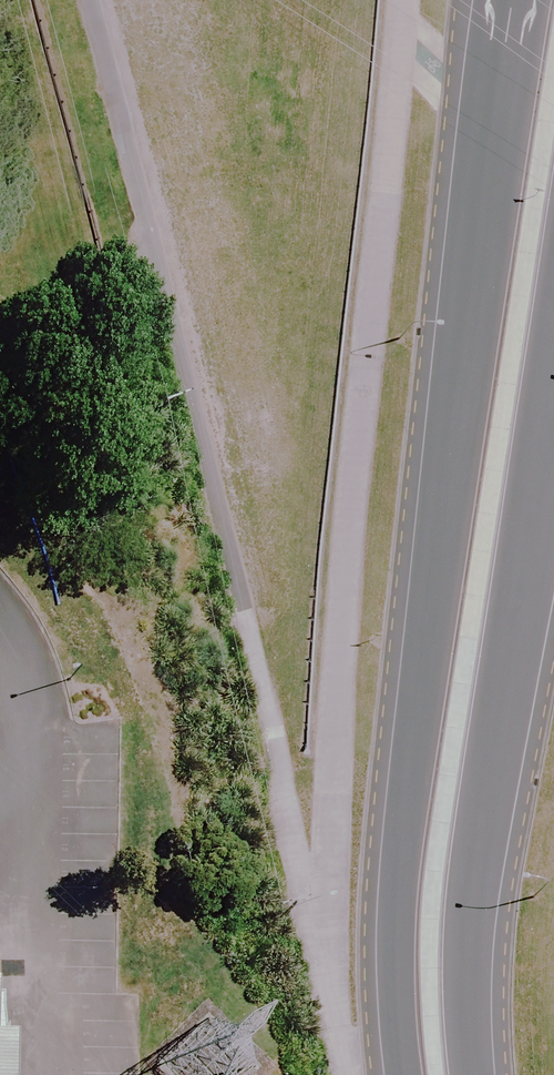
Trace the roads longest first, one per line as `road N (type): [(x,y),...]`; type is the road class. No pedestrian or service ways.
road 1 (tertiary): [(404,1074),(399,877),(513,0)]
road 2 (tertiary): [(553,415),(487,801),(469,957),(474,1074)]

